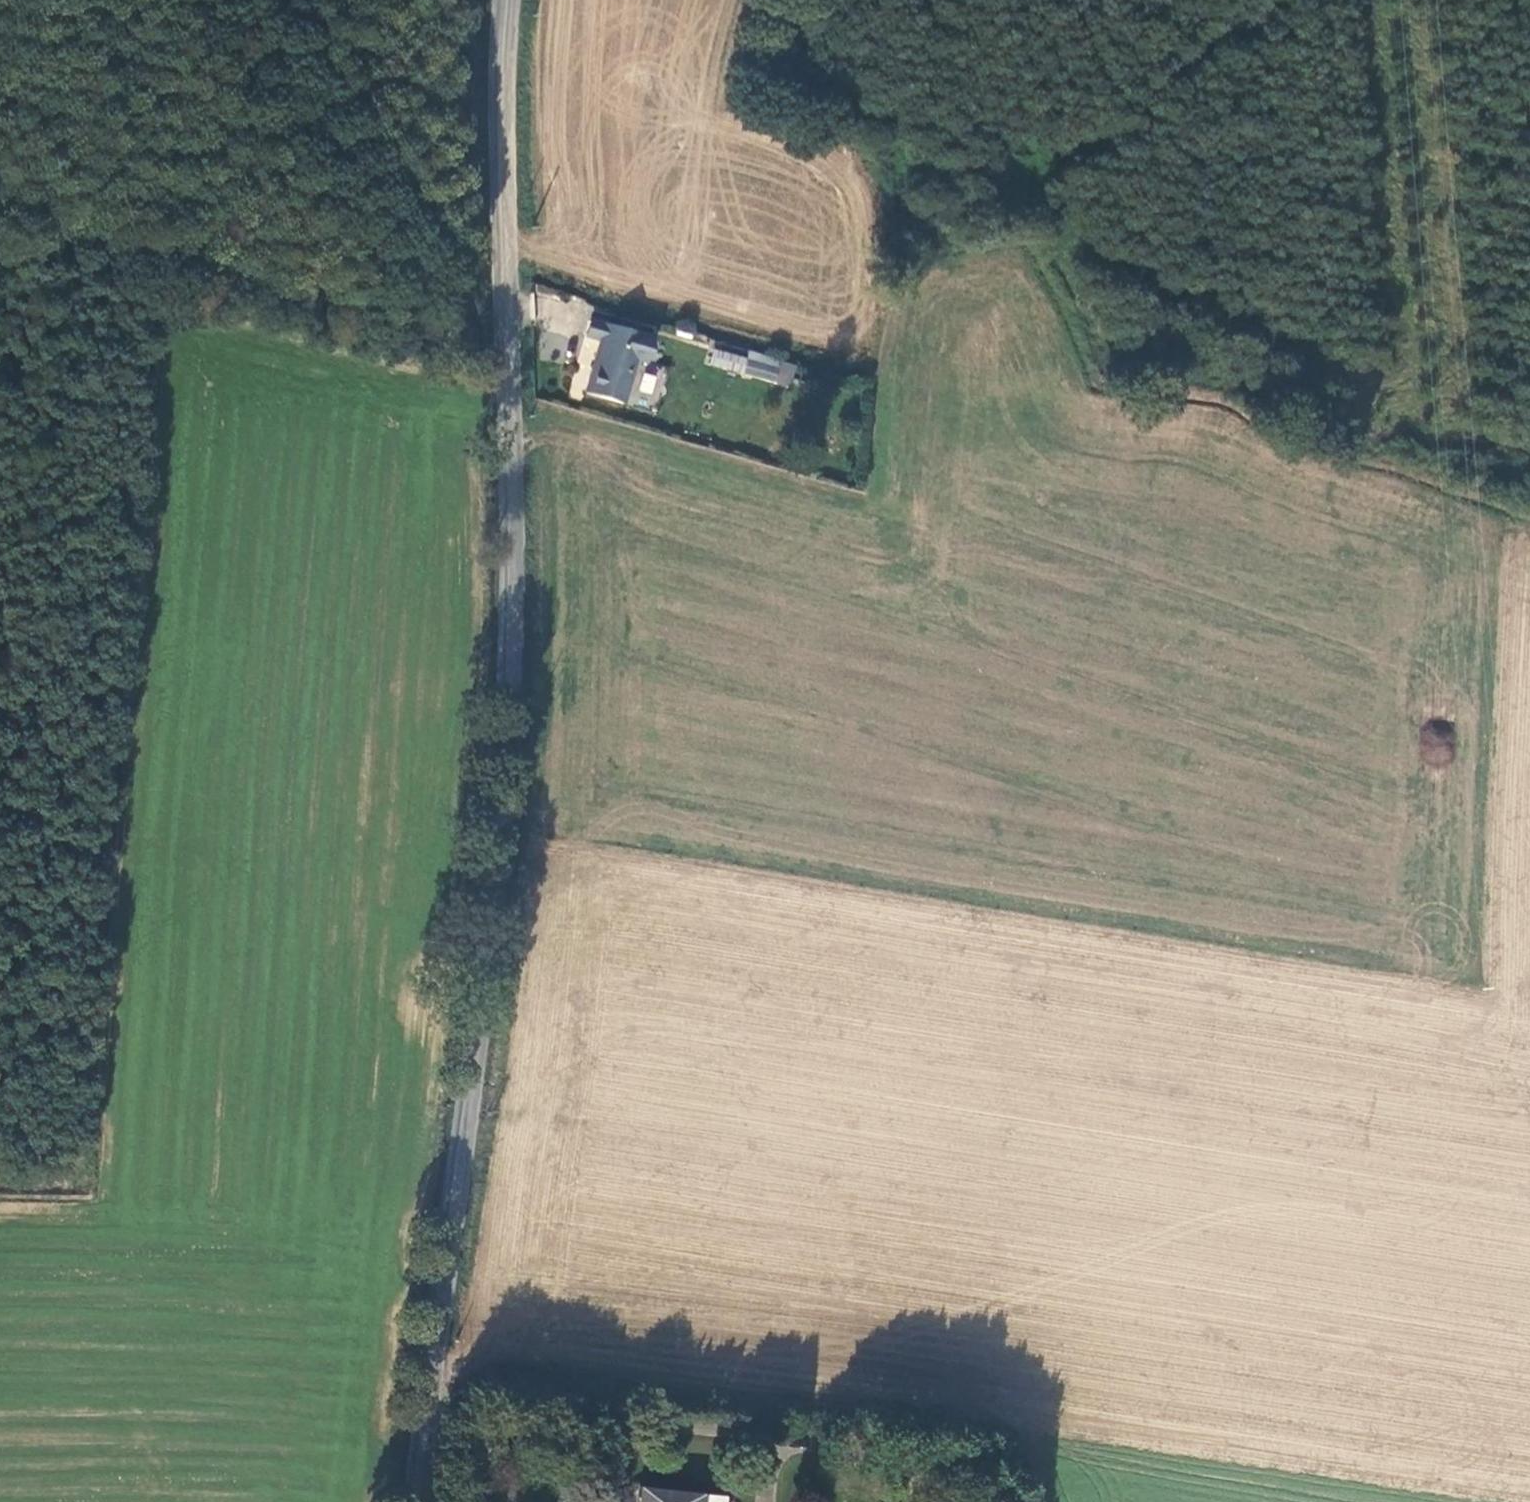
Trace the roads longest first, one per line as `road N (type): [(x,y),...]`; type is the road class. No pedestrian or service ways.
road 1 (tertiary): [(415,1501),(509,740),(514,516),(498,219),(500,0)]

